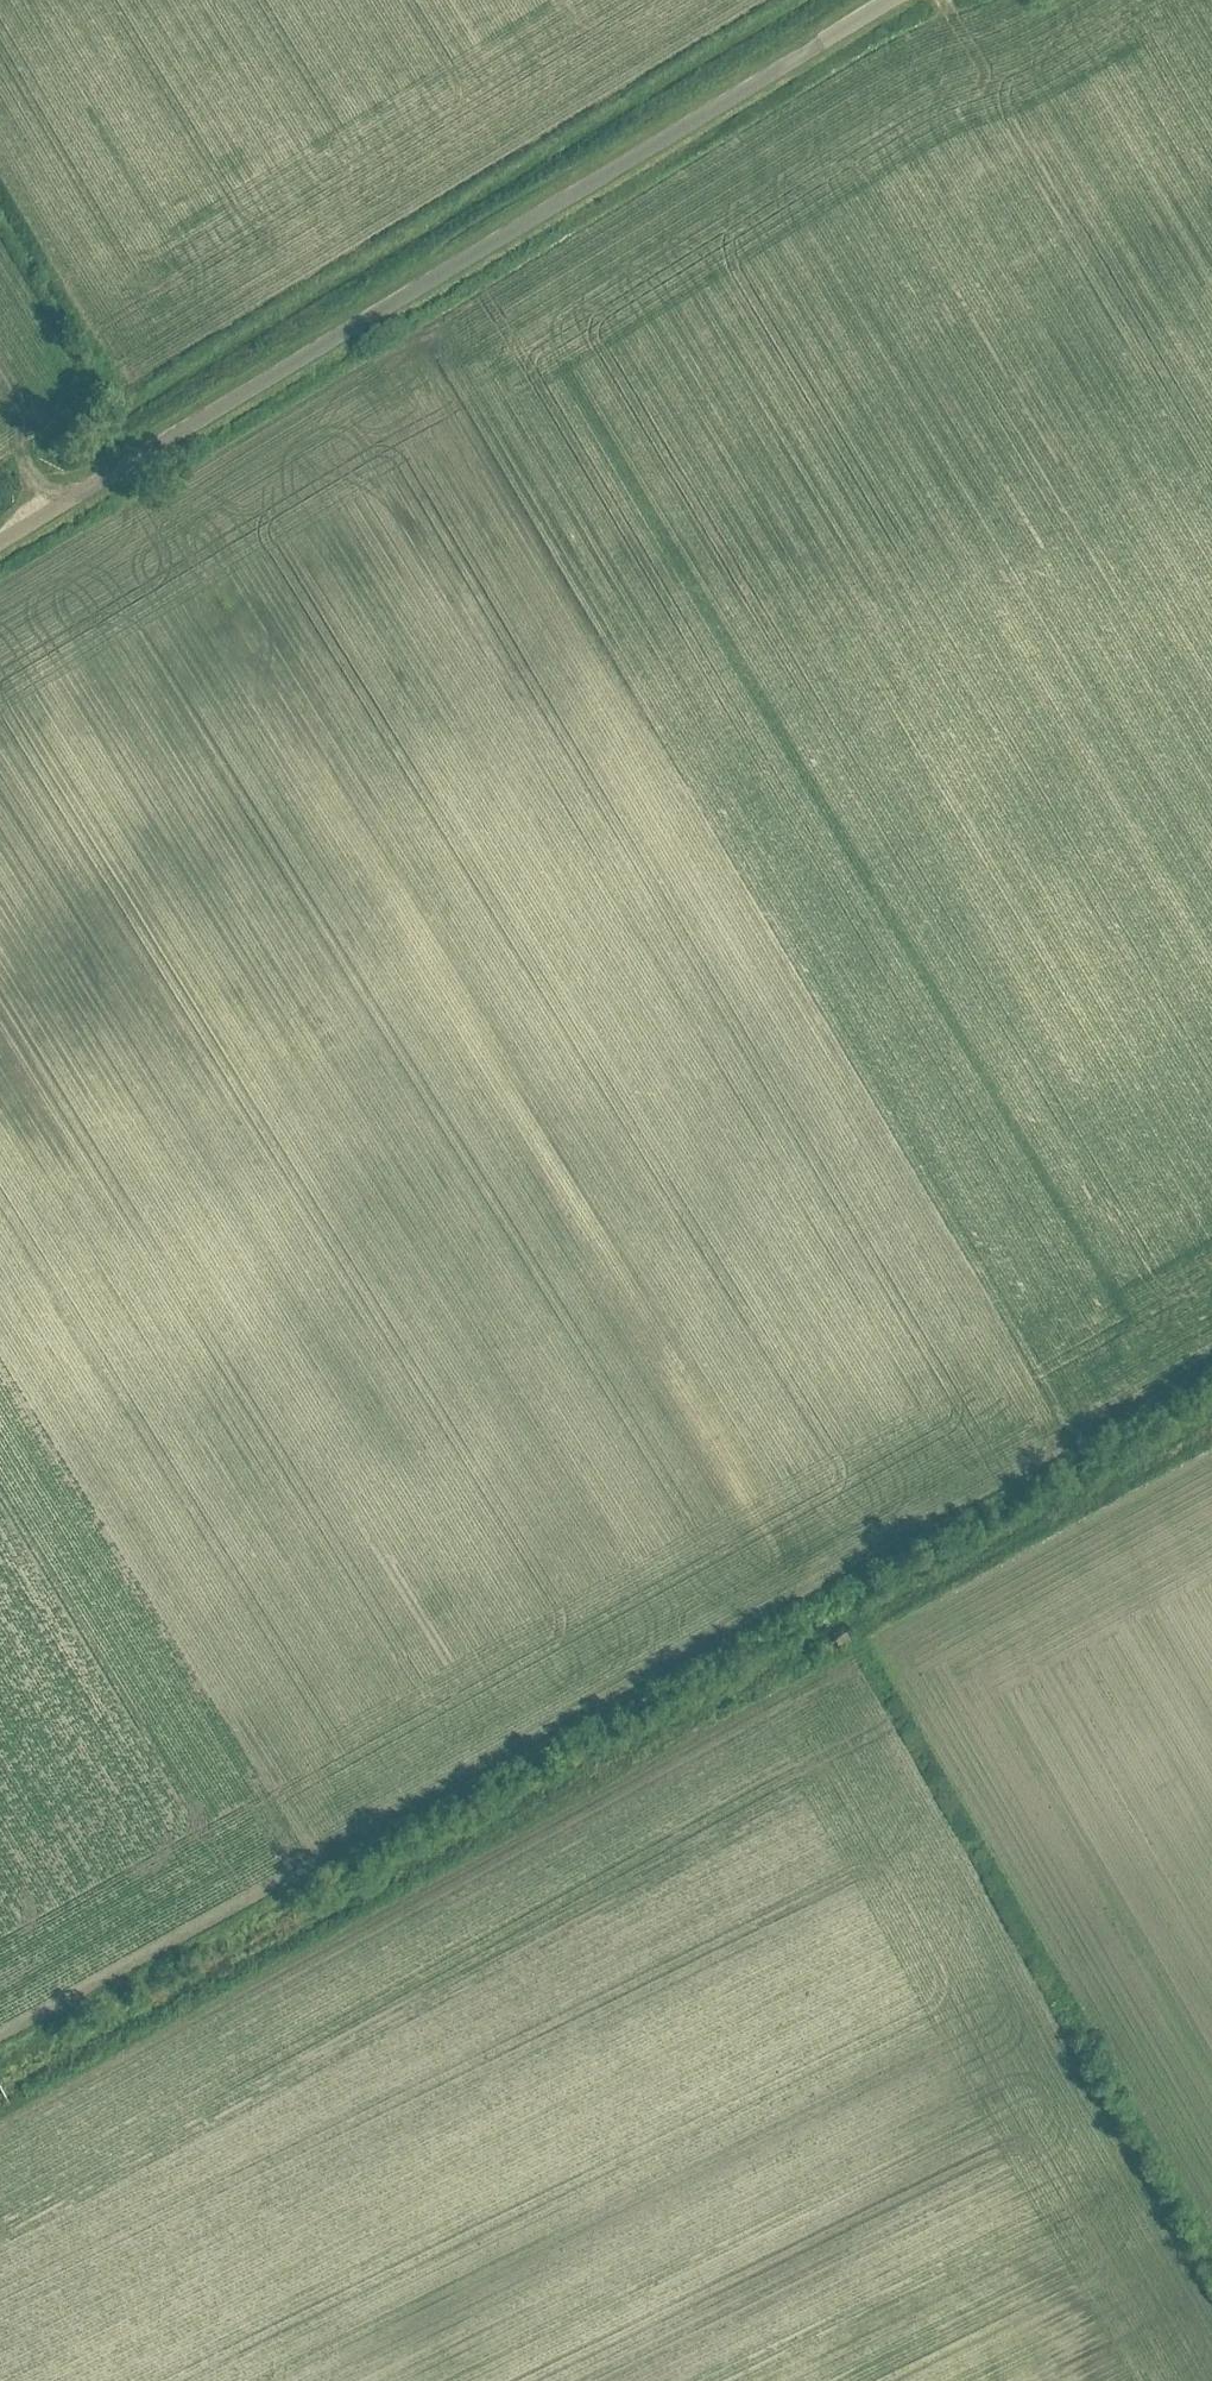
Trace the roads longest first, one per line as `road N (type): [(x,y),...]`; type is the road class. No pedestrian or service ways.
road 1 (residential): [(0,547),(904,0)]

